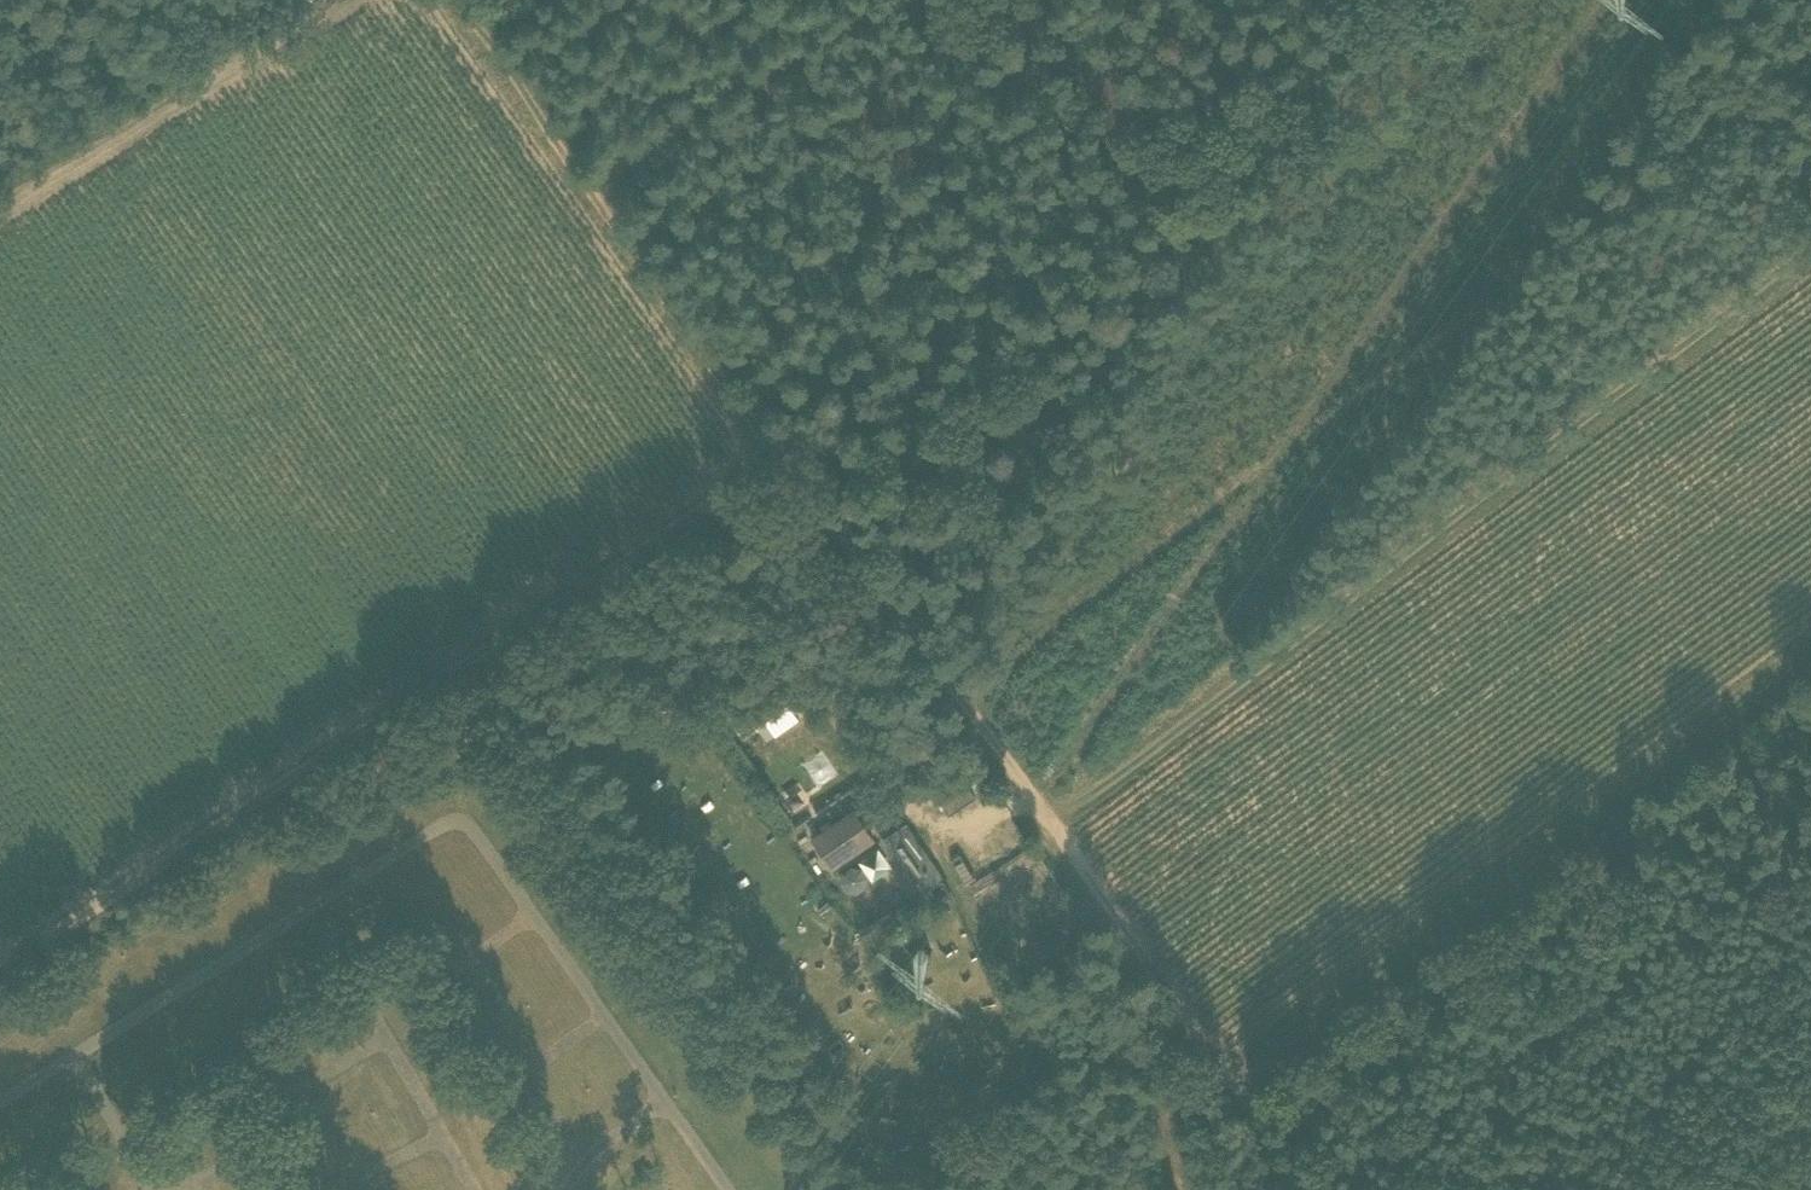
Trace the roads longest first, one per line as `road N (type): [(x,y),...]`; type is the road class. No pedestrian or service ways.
road 1 (track): [(783,466),(0,971)]
road 2 (track): [(1307,1189),(964,696),(783,466)]
road 3 (track): [(783,466),(453,0)]
road 4 (track): [(1191,1027),(1129,1051),(1094,1030),(1032,1013),(898,795)]
road 5 (track): [(1676,0),(1810,179)]
road 6 (track): [(1810,1116),(1701,1189)]

